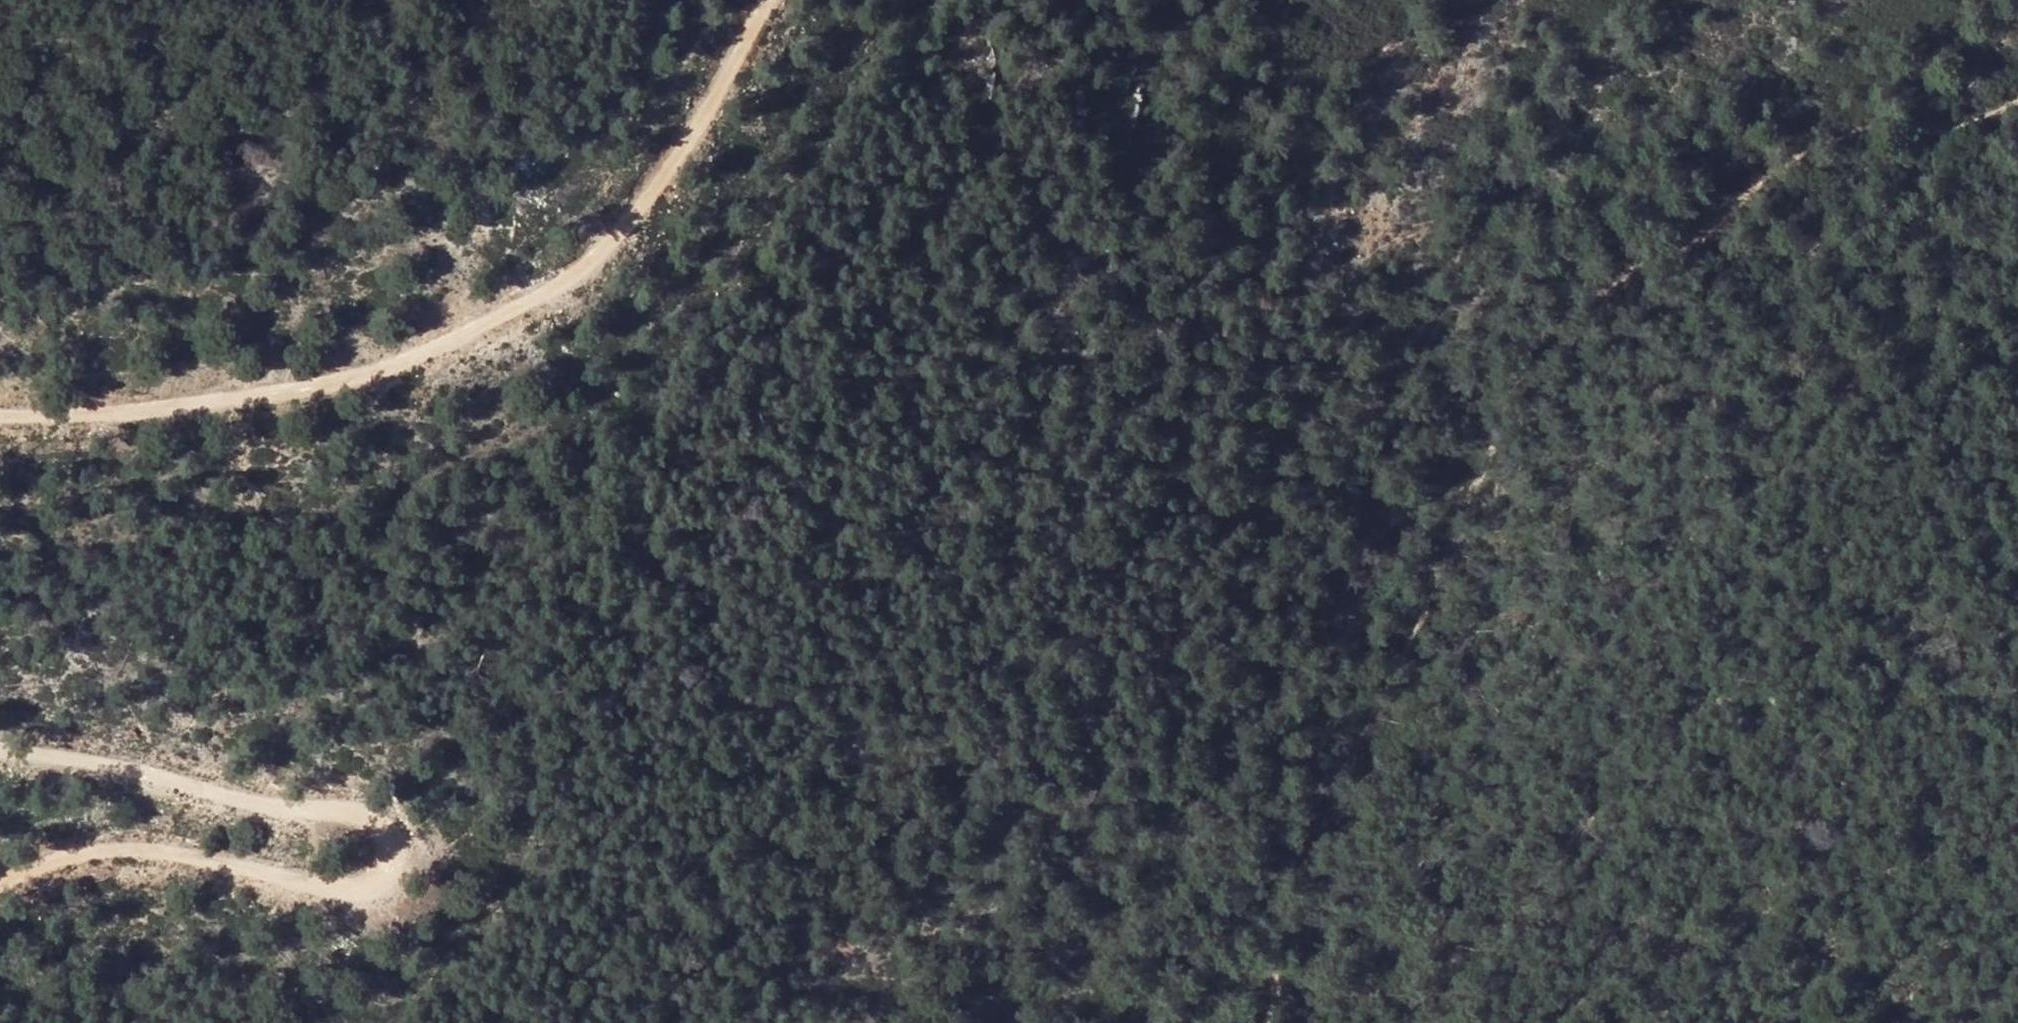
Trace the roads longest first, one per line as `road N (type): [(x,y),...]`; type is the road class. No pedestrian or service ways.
road 1 (track): [(0,412),(119,415),(266,392),(459,332),(623,235),(743,71),(778,0)]
road 2 (track): [(0,884),(39,864),(173,850),(355,900),(391,855),(345,791),(216,789),(0,757)]

